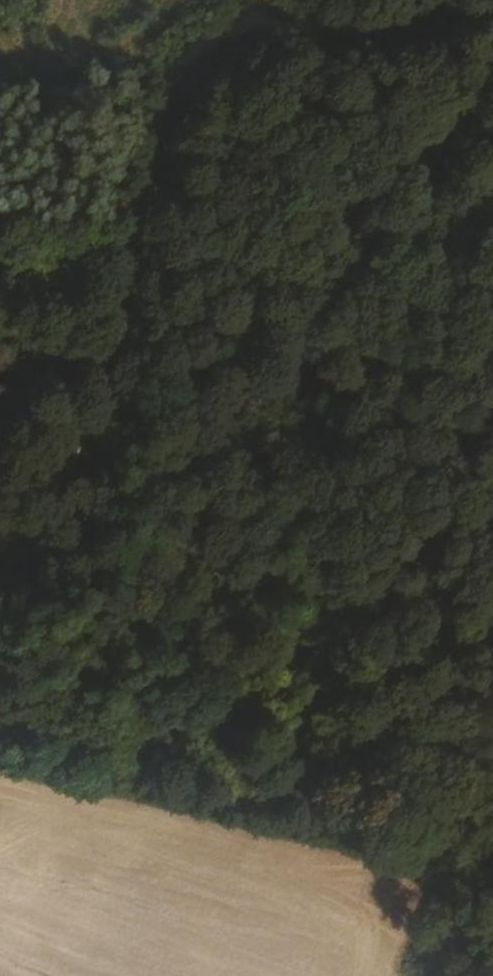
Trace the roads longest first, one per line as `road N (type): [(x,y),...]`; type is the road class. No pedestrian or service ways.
road 1 (track): [(0,548),(55,481),(87,425),(130,304),(161,126),(200,53),(234,14)]
road 2 (track): [(492,21),(234,14)]

